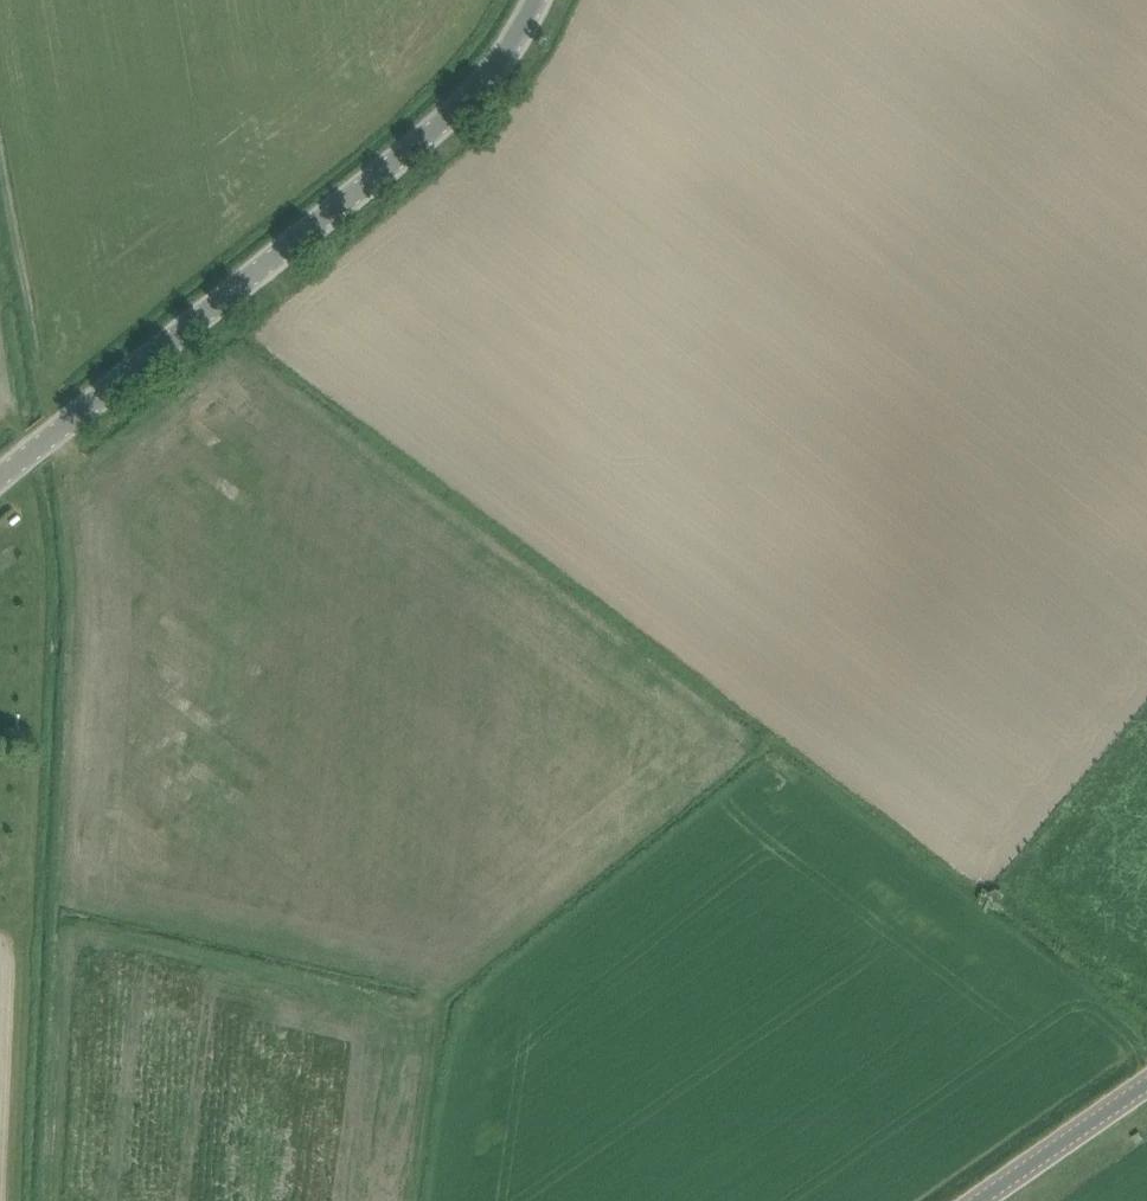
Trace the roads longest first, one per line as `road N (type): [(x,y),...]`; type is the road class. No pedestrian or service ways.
road 1 (unclassified): [(0,477),(482,91),(540,0)]
road 2 (tertiary): [(979,1200),(1146,1085)]

